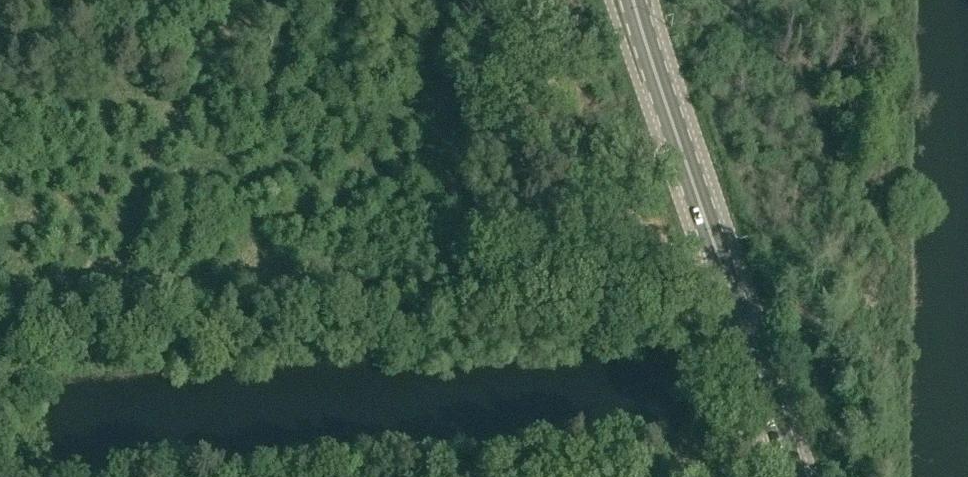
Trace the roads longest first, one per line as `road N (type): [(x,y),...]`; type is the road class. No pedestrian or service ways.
road 1 (secondary): [(788,476),(632,0)]

